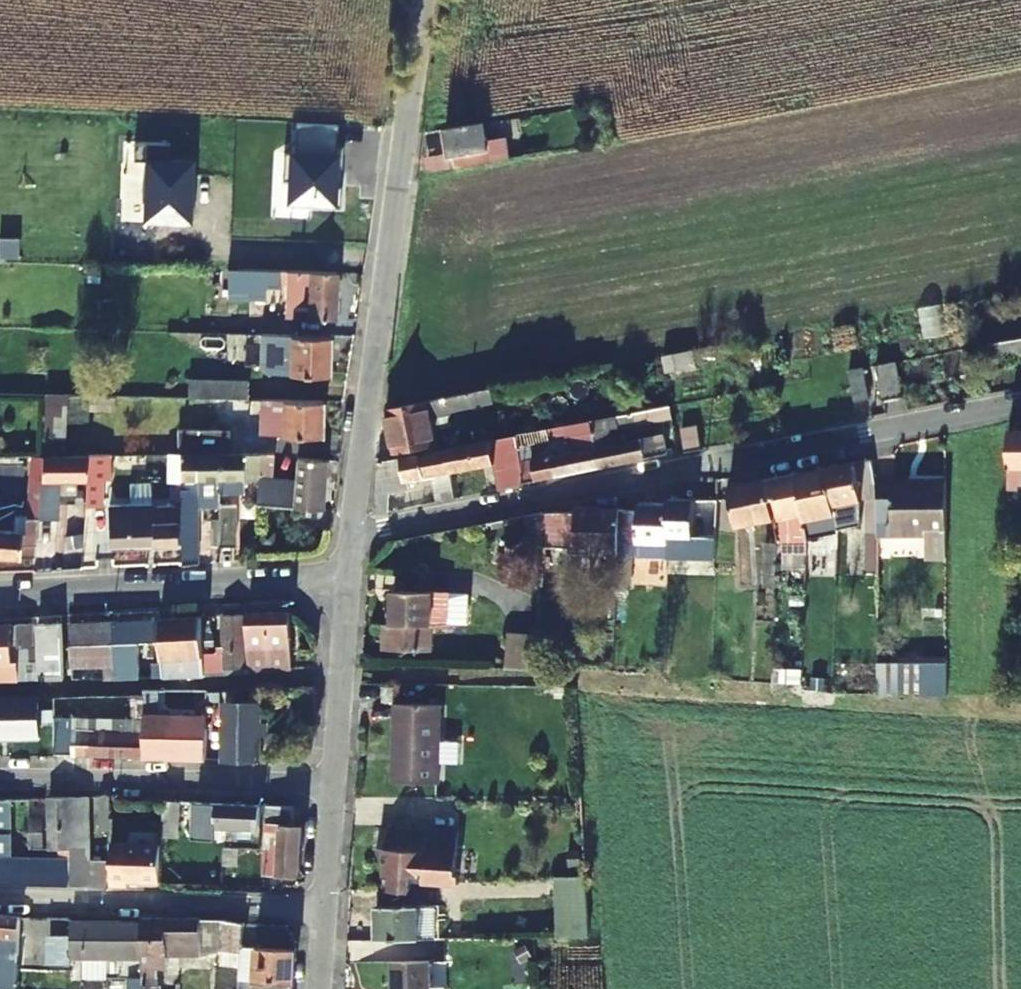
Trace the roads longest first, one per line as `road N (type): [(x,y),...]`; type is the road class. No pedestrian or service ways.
road 1 (residential): [(353,532),(1020,403)]
road 2 (unclassified): [(353,532),(425,0)]
road 3 (residential): [(346,582),(0,598)]
road 4 (residential): [(337,780),(0,779)]
road 5 (residential): [(0,897),(333,914)]
road 6 (unclassified): [(337,780),(346,582)]
road 7 (unclassified): [(333,914),(337,780)]

